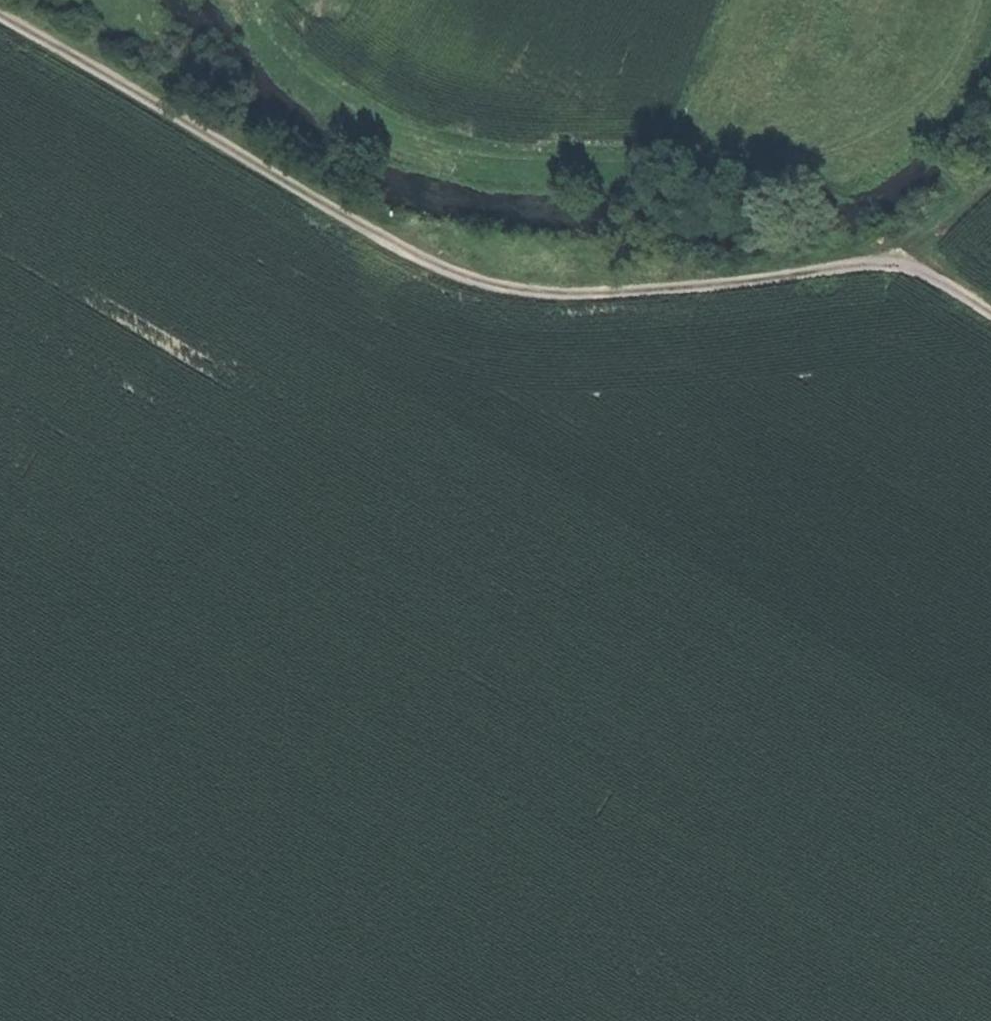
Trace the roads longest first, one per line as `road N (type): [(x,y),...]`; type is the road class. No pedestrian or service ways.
road 1 (track): [(990,318),(902,262),(726,287),(572,296),(450,273),(0,17)]

